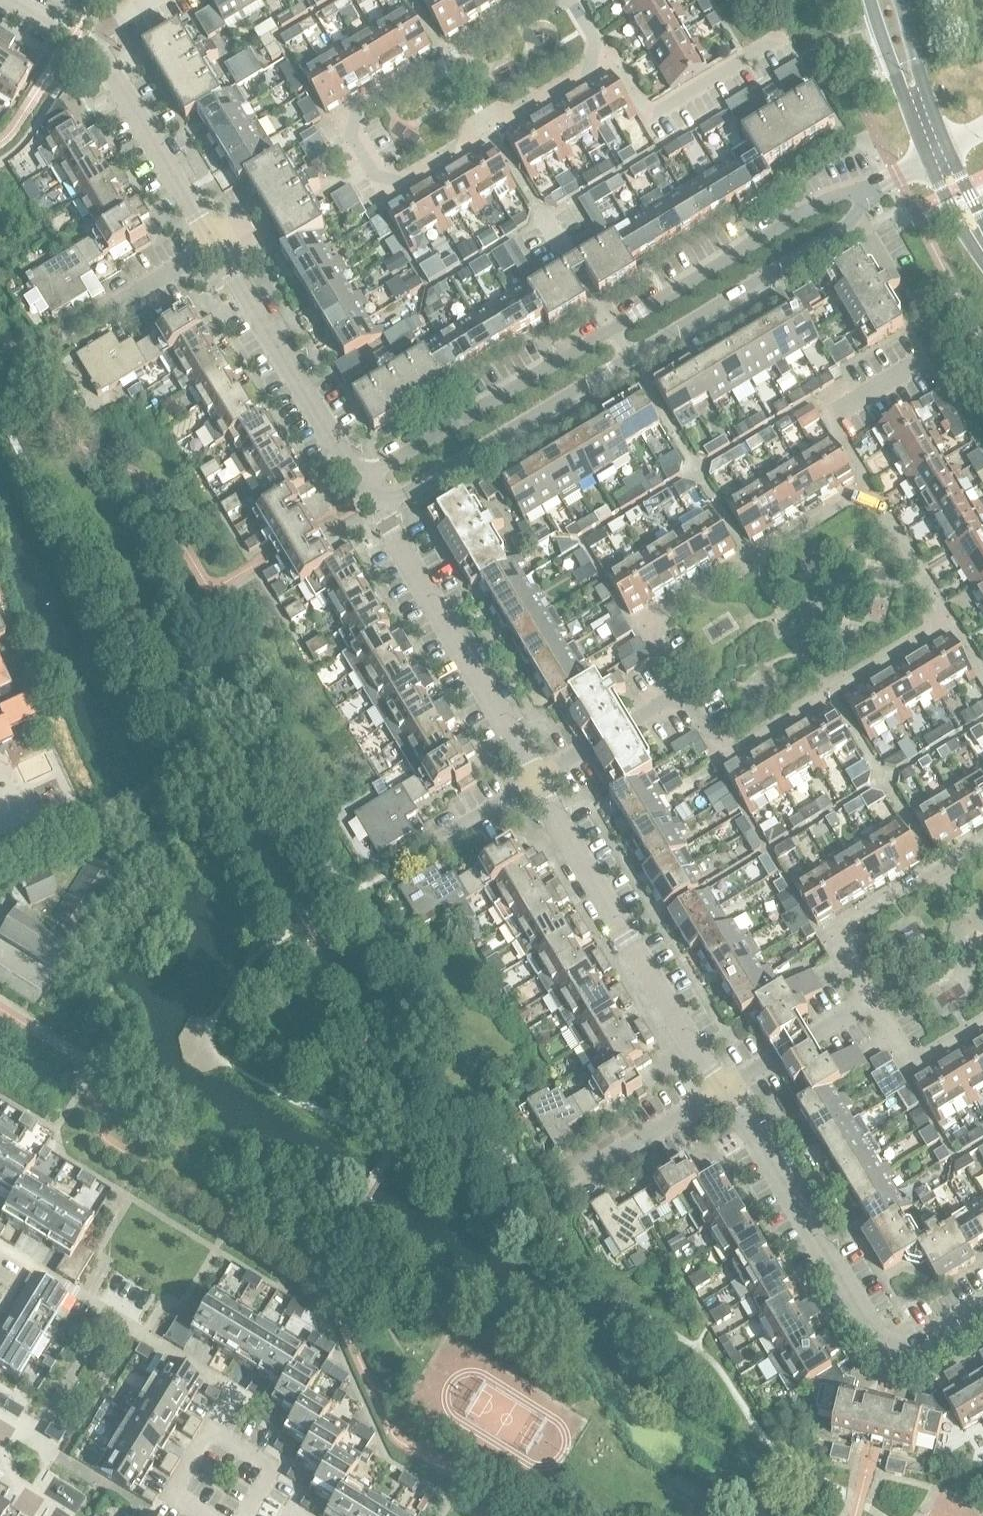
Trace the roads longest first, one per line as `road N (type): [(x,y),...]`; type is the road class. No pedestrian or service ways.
road 1 (residential): [(725,1091),(539,783)]
road 2 (residential): [(370,164),(385,190),(611,58),(576,0)]
road 3 (residential): [(692,688),(649,617),(871,486)]
road 4 (residential): [(692,688),(730,756),(952,621)]
road 5 (residential): [(539,783),(381,508)]
road 6 (residential): [(892,1353),(725,1091)]
road 7 (residential): [(628,357),(851,222),(865,193)]
road 8 (residential): [(865,193),(827,196),(611,329)]
road 9 (residential): [(611,329),(365,482)]
road 10 (residential): [(381,508),(628,357)]
road 11 (residential): [(213,1425),(233,1388),(28,1263)]
road 12 (residential): [(365,482),(225,253)]
road 13 (residential): [(873,1000),(833,931),(982,841)]
road 14 (residential): [(357,142),(341,115),(530,0)]
road 15 (residential): [(210,230),(90,39)]
road 16 (residential): [(871,486),(828,418),(927,359)]
road 17 (residential): [(357,142),(210,230)]
road 18 (residential): [(225,253),(370,164)]
road 19 (residential): [(873,1000),(912,1066),(982,1023)]
road 20 (residential): [(952,621),(871,486)]
road 21 (residential): [(610,1164),(725,1091)]
road 22 (residential): [(109,308),(218,243)]
road 23 (residential): [(239,1515),(267,1473),(260,1452),(213,1425)]
road 24 (tertiary): [(871,0),(896,74),(921,111)]
road 25 (residential): [(589,752),(692,688)]

